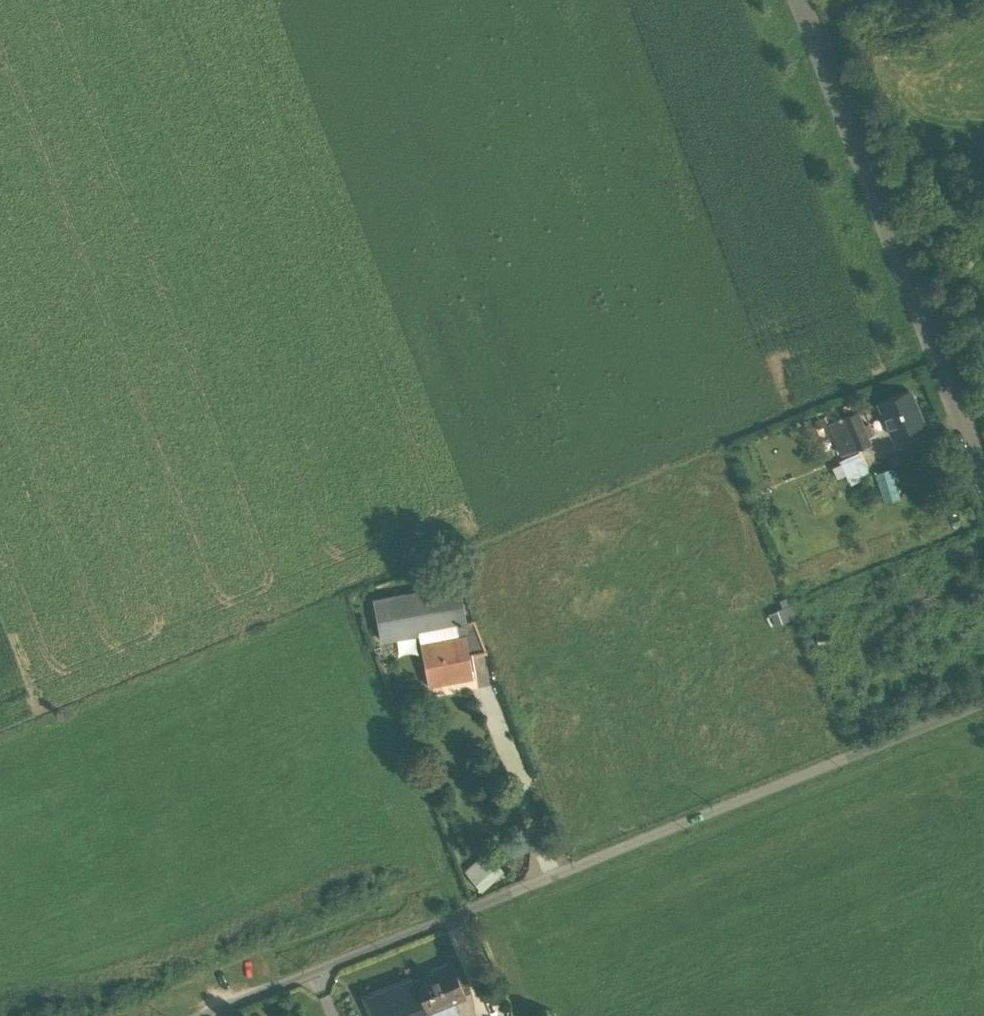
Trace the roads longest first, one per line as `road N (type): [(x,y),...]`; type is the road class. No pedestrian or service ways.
road 1 (residential): [(983,701),(204,1015)]
road 2 (unclassified): [(983,476),(800,0)]

